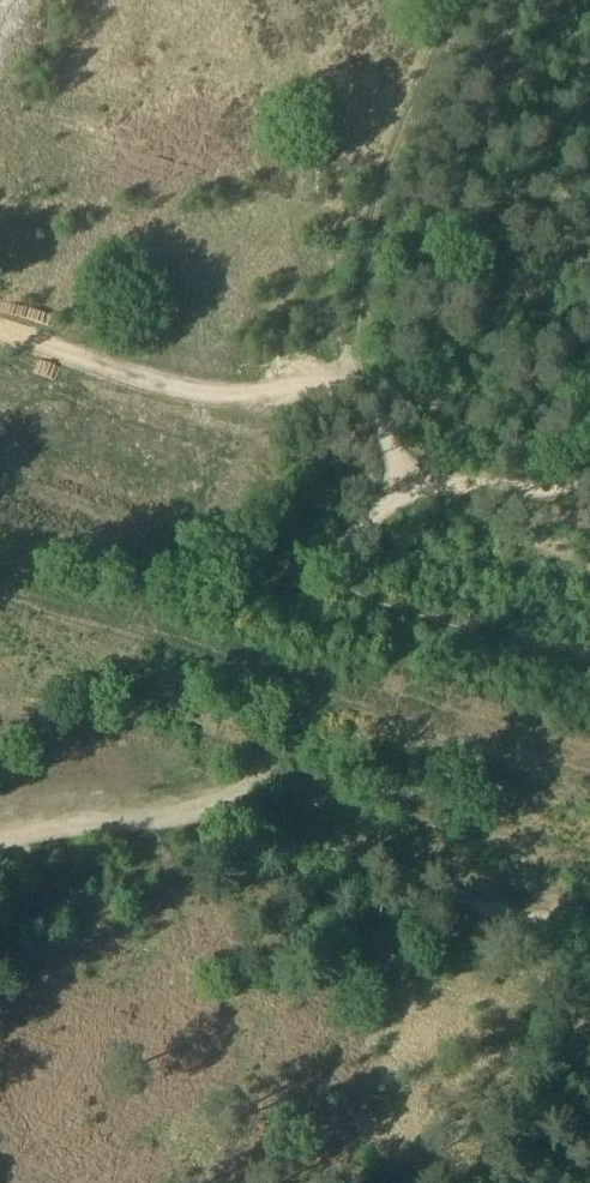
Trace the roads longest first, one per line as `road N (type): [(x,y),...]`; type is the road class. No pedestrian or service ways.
road 1 (track): [(306,637),(270,752),(249,785),(209,809),(0,845)]
road 2 (track): [(369,377),(377,295),(419,149),(479,0)]
road 3 (track): [(589,932),(279,833),(225,800)]
road 4 (track): [(369,377),(313,400),(221,407),(0,336)]
road 5 (track): [(306,637),(317,596),(384,508),(419,481)]
road 6 (track): [(589,482),(534,497),(419,481)]

